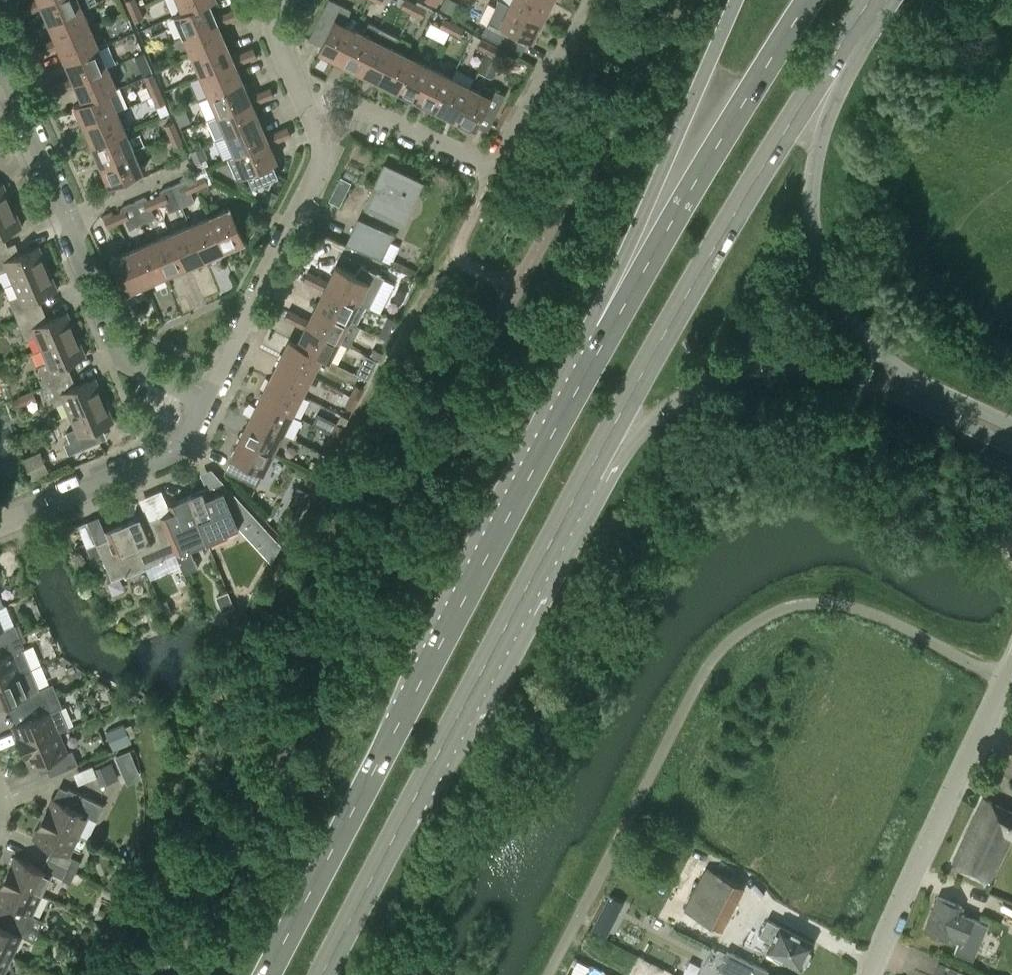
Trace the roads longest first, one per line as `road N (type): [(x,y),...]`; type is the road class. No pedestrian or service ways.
road 1 (secondary): [(586,369),(542,438),(262,974)]
road 2 (secondary): [(323,974),(588,467)]
road 3 (secondary): [(588,467),(847,36)]
road 4 (secondary): [(1011,423),(896,369),(832,293),(818,254),(813,196),(847,36)]
road 5 (secondary): [(588,467),(678,399),(738,375),(774,372),(837,372),(873,383),(1011,451)]
road 6 (secondary): [(809,0),(586,369)]
road 7 (residential): [(0,70),(121,358),(202,406)]
road 8 (secondary): [(736,0),(587,333),(586,369)]
road 9 (residential): [(584,0),(491,170),(351,103),(337,100),(307,111)]
road 10 (residential): [(867,974),(1011,660)]
road 11 (residential): [(202,406),(317,171),(307,111)]
road 12 (residential): [(0,524),(184,444),(202,406)]

